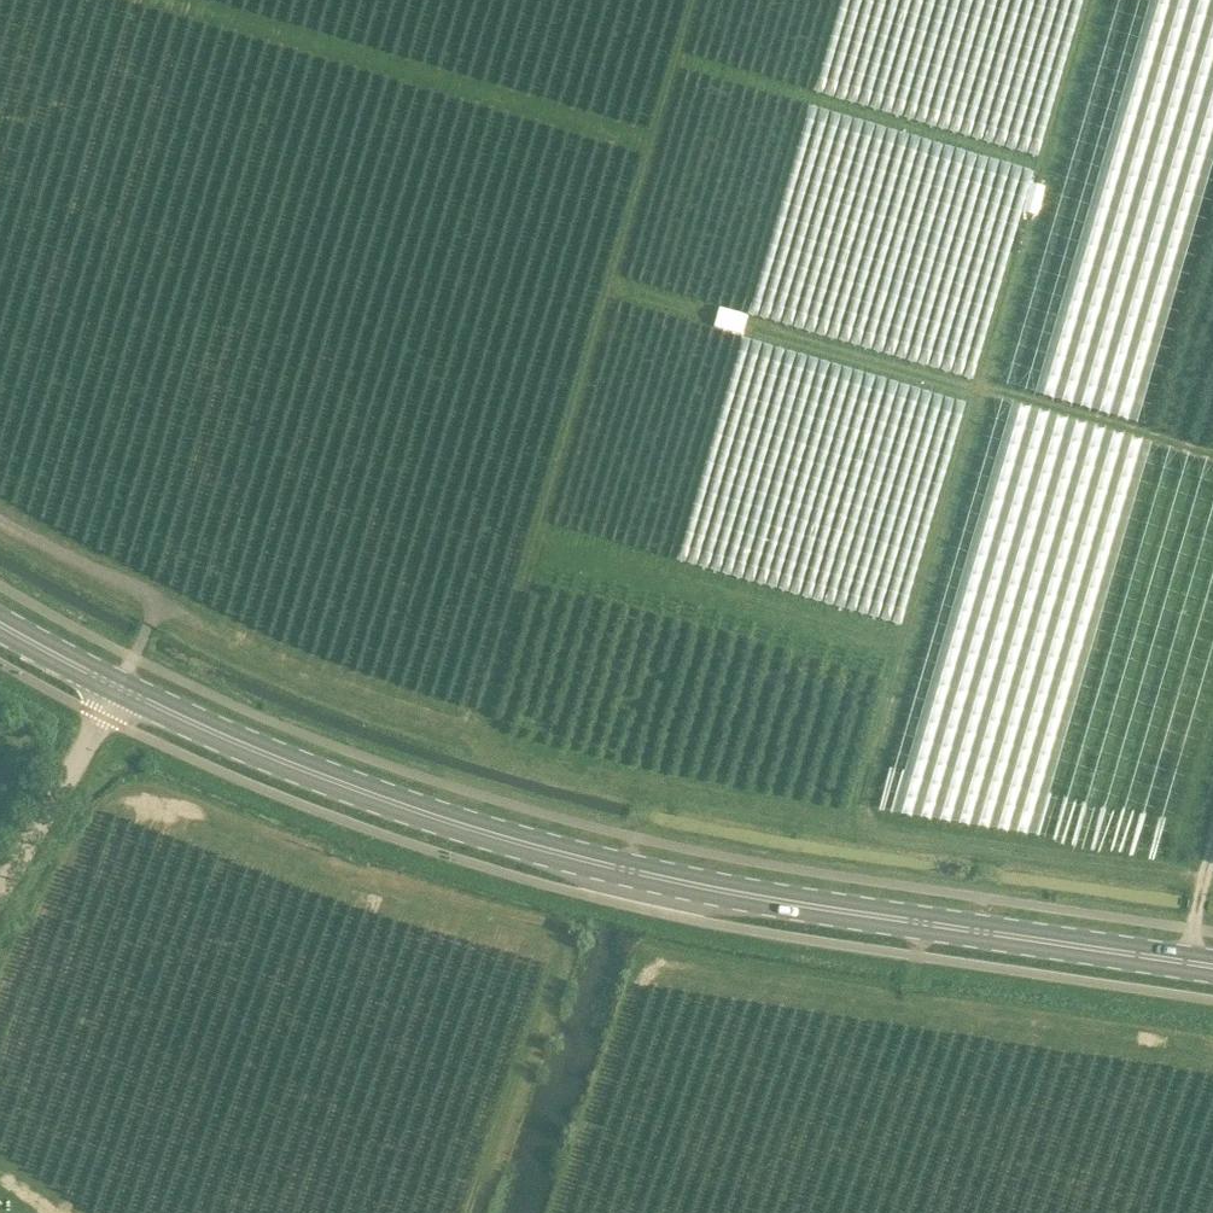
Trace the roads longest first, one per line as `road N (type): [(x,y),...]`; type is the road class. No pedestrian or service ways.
road 1 (primary): [(1212,964),(634,871),(372,795),(118,687)]
road 2 (unclassified): [(0,887),(118,687)]
road 3 (primary): [(118,687),(0,623)]

